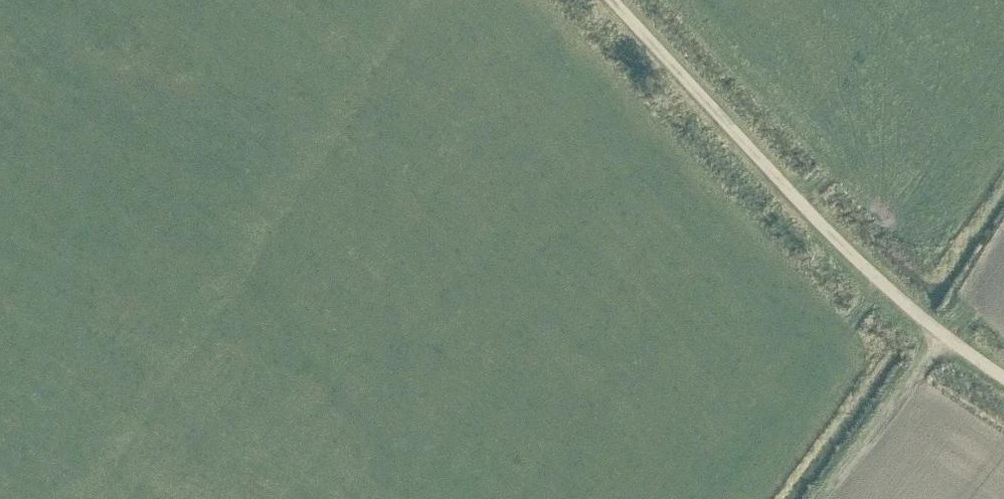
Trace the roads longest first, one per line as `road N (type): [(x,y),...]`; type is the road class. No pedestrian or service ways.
road 1 (unclassified): [(606,0),(943,336),(1003,378)]

